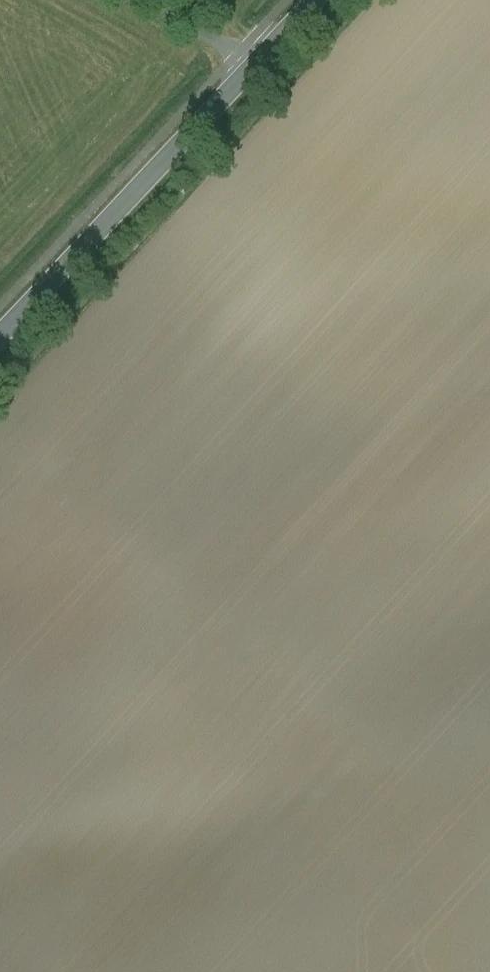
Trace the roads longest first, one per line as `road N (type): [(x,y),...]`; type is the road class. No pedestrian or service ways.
road 1 (unclassified): [(0,338),(317,0)]

